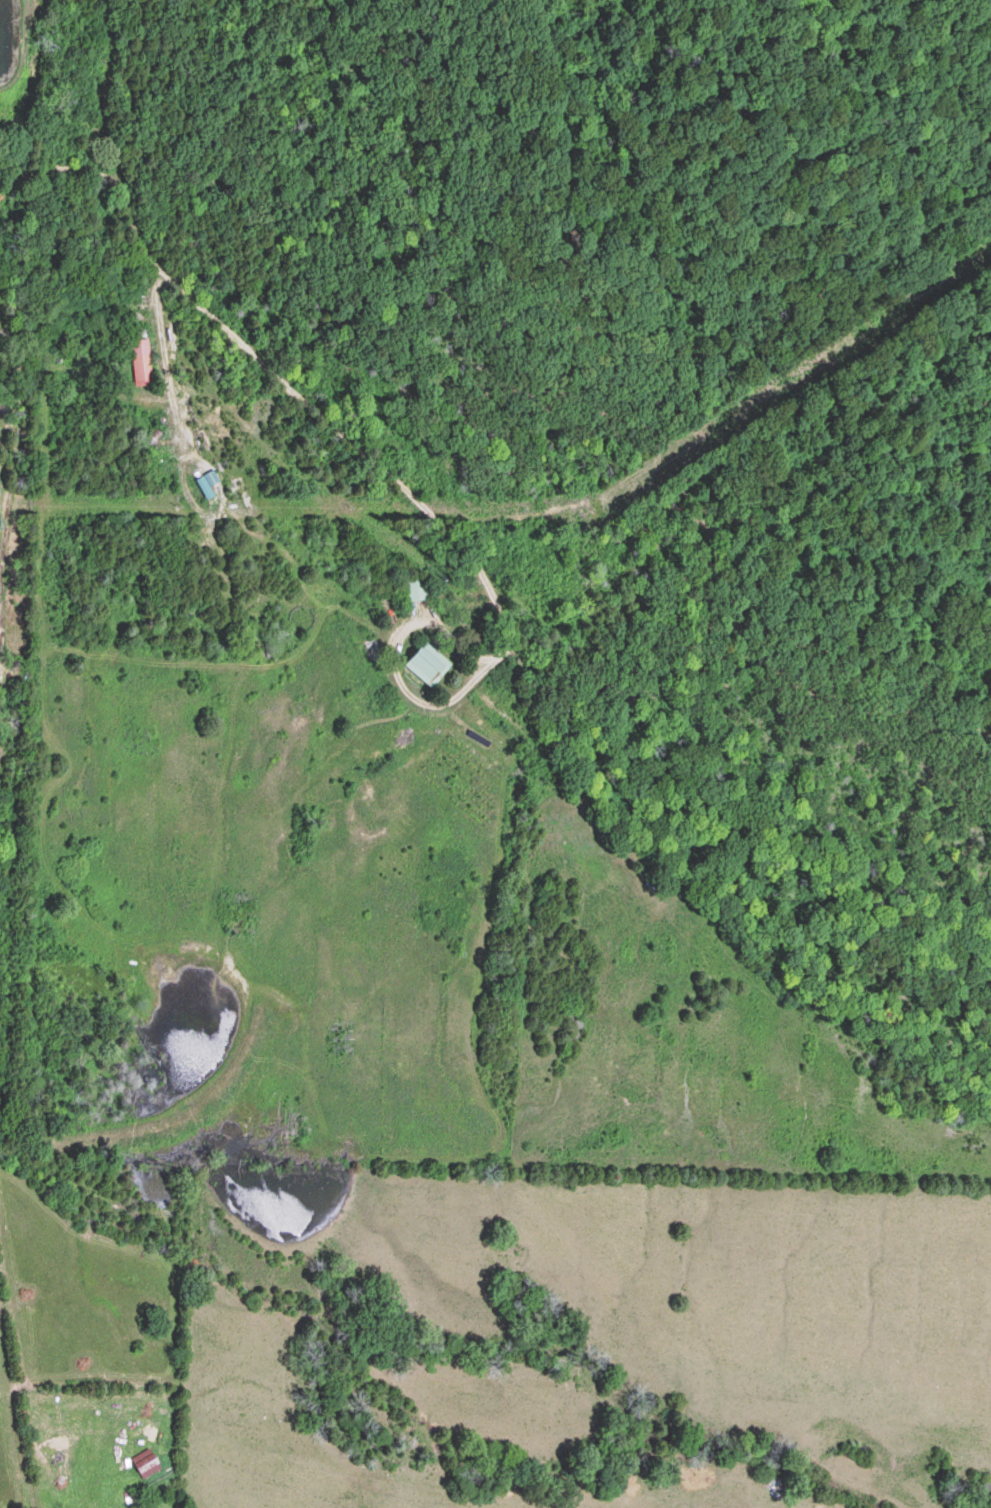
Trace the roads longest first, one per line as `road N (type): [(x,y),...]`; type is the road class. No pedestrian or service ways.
road 1 (residential): [(0,195),(85,239),(111,270),(187,282),(217,297),(310,427)]

